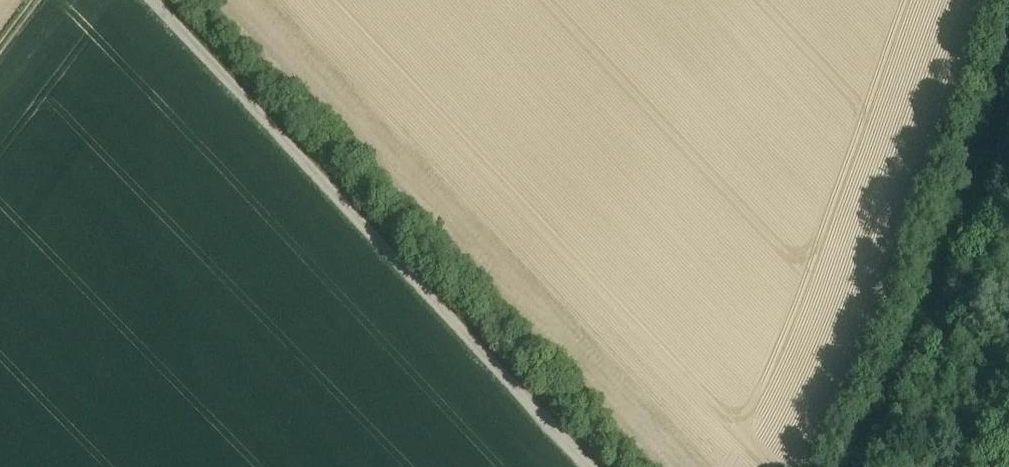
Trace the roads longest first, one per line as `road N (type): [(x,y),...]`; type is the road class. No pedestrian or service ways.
road 1 (unclassified): [(590,466),(152,0)]

